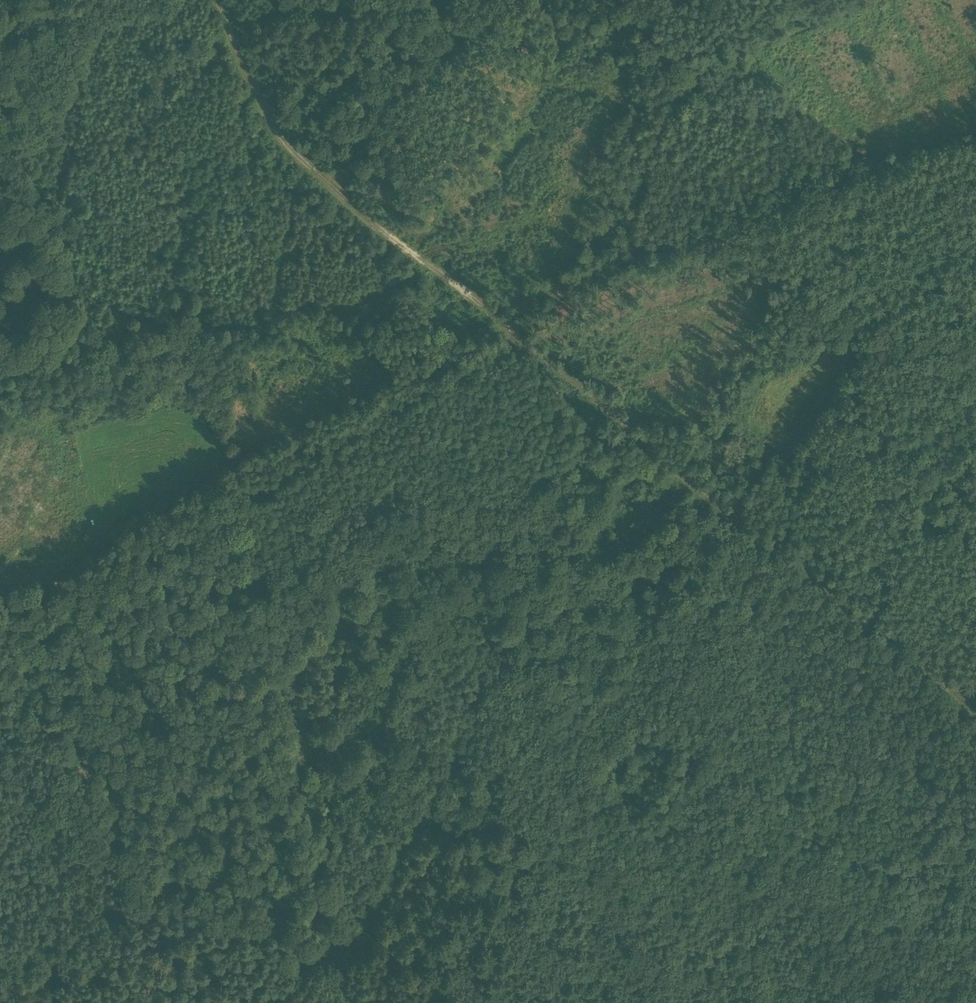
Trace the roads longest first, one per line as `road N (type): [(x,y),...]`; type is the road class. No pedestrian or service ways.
road 1 (track): [(218,0),(294,173),(513,333),(975,719)]

